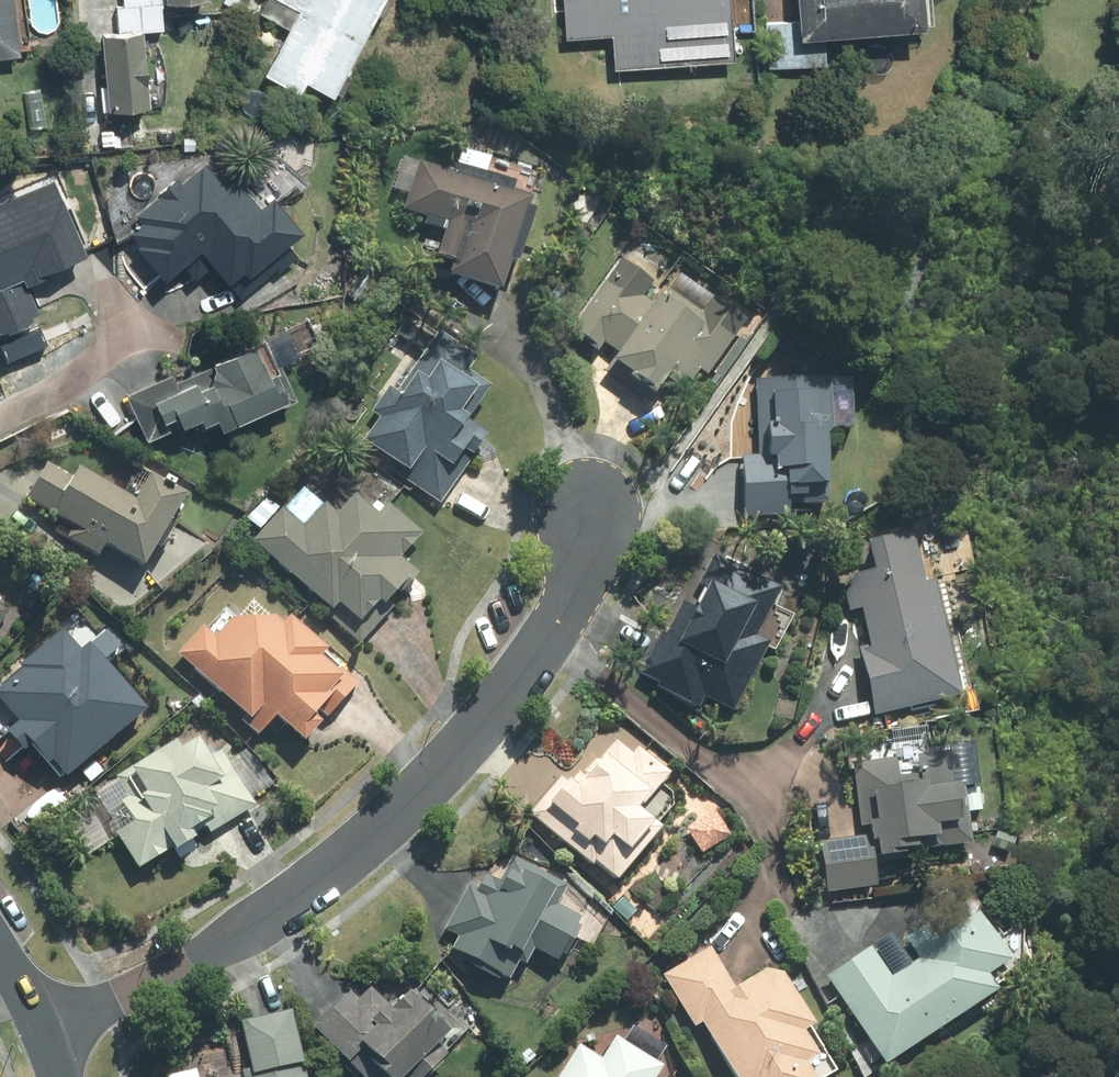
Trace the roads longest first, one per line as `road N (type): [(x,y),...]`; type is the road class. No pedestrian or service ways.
road 1 (residential): [(585,502),(574,584),(546,643),(425,789),(255,920),(163,975),(44,1028)]

